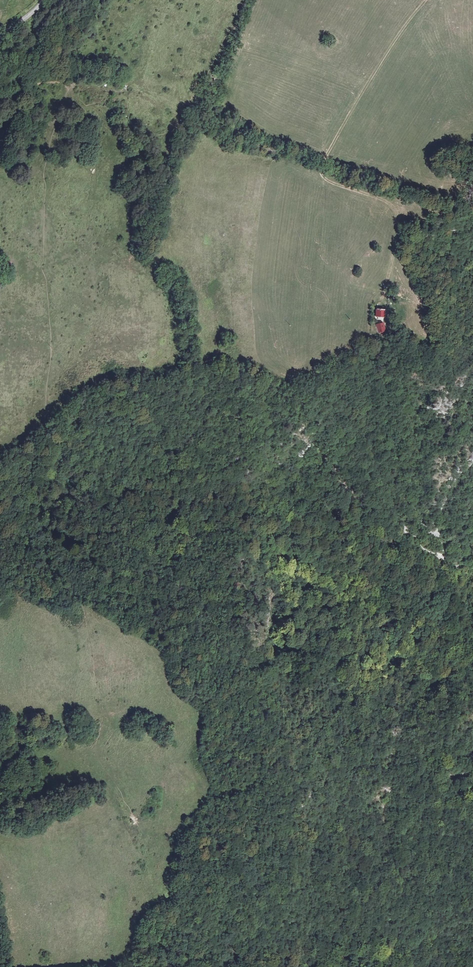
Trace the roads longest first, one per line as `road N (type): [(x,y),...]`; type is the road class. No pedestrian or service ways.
road 1 (track): [(426,0),(320,167),(325,179),(397,212),(382,300)]

